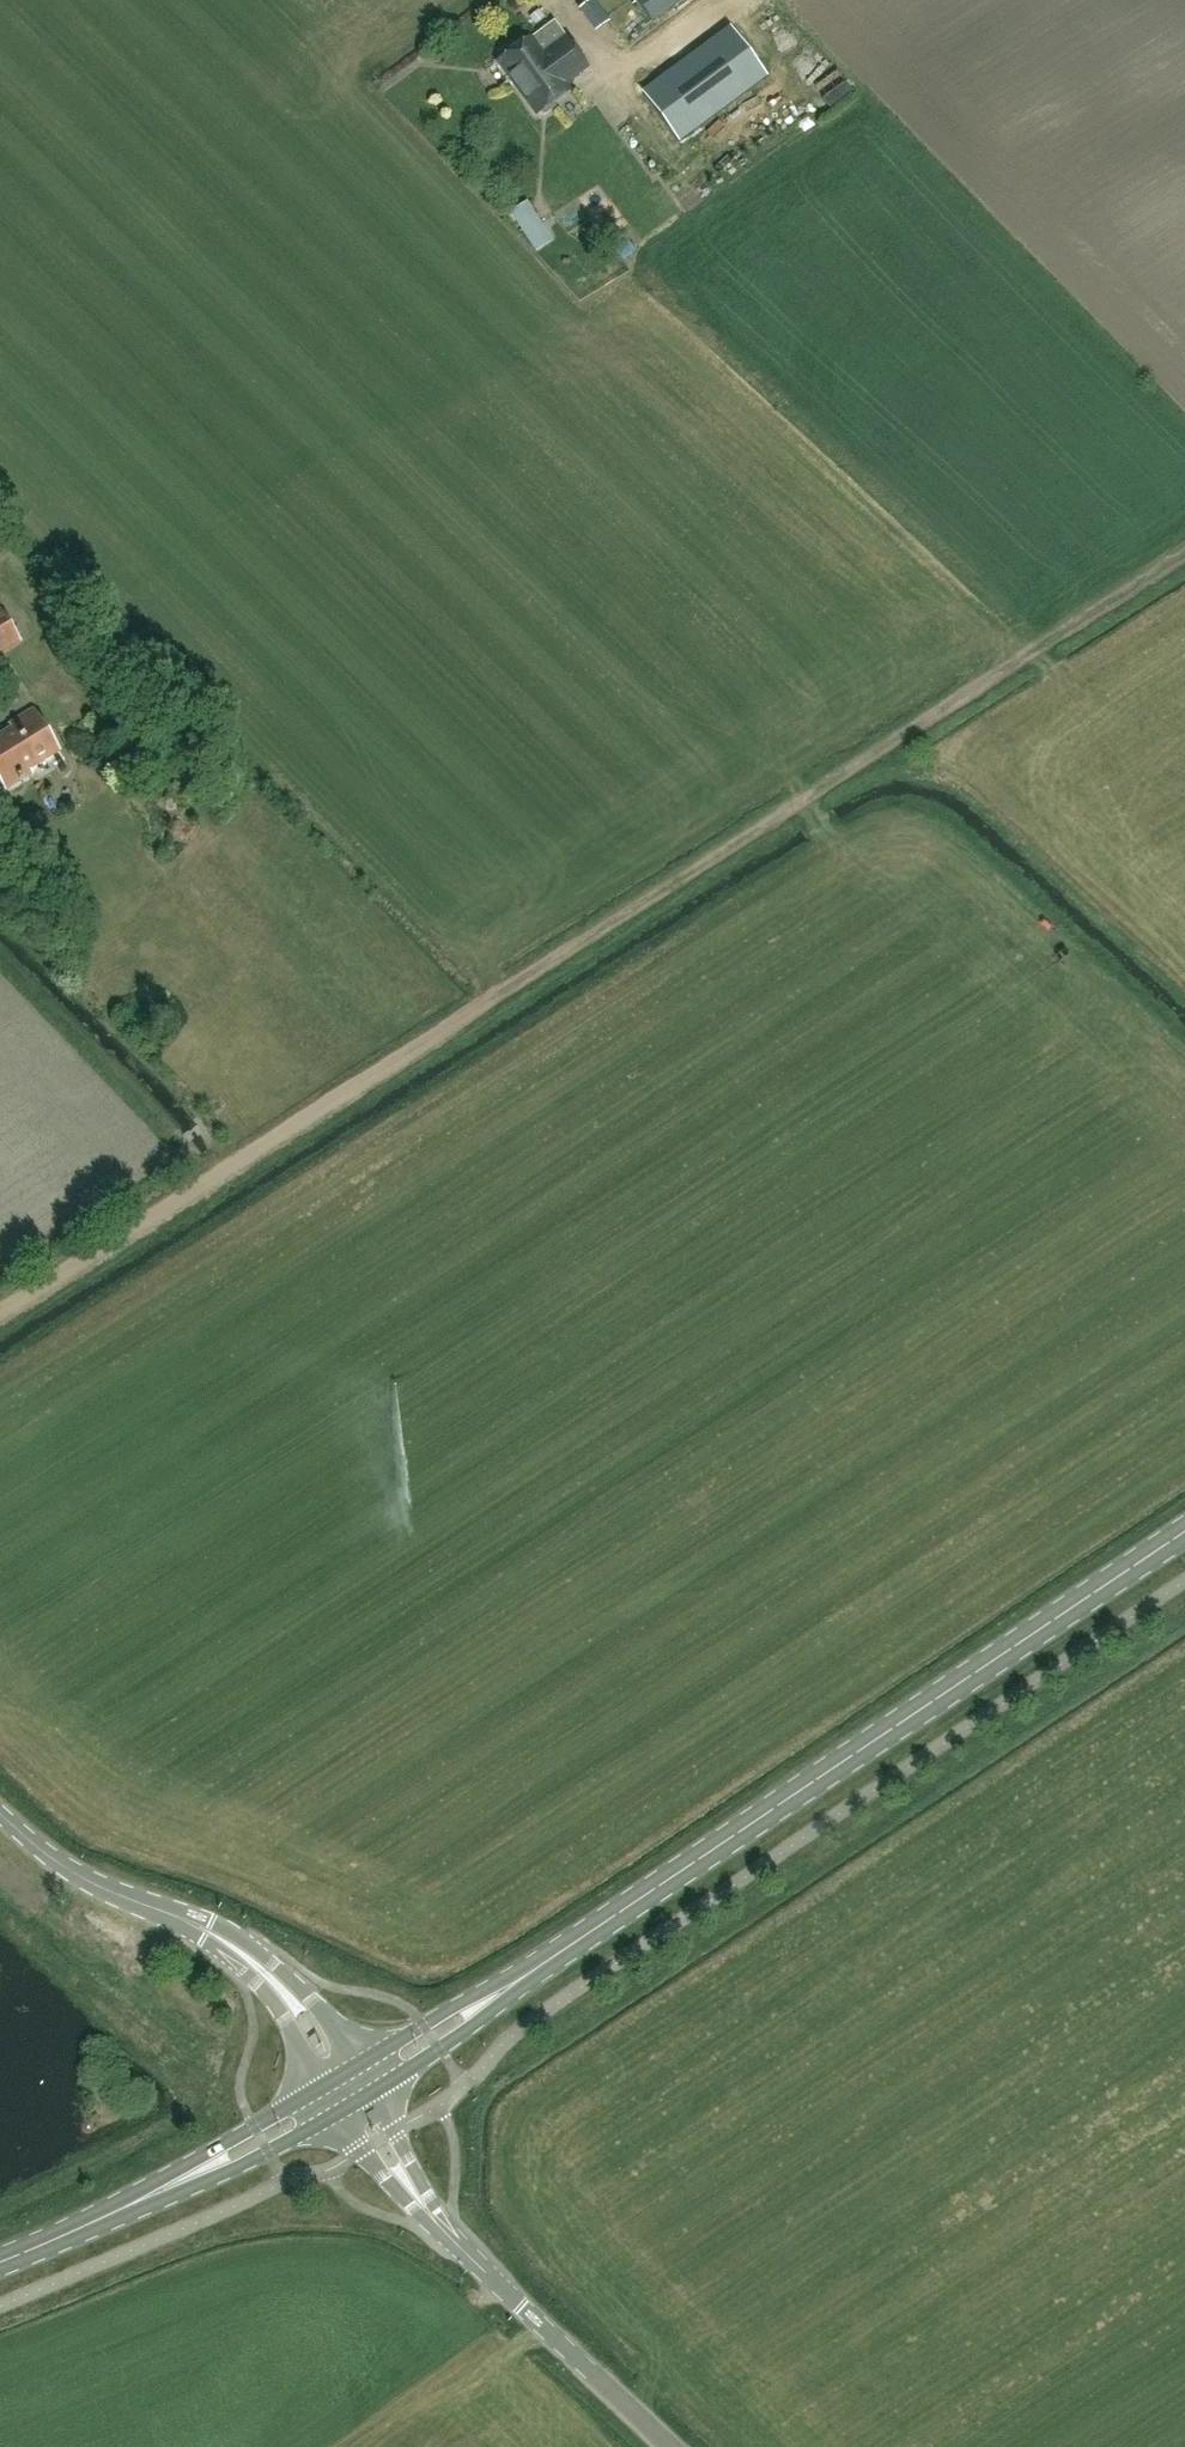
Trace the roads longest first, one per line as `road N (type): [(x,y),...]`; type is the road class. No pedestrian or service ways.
road 1 (track): [(0,1312),(1039,654)]
road 2 (secondary): [(1184,1526),(525,1973)]
road 3 (unclassified): [(679,2446),(456,2241)]
road 4 (unclassified): [(357,2063),(270,1959),(235,1933),(182,1917)]
road 5 (secondary): [(128,2204),(235,2165),(332,2113)]
road 6 (secondary): [(317,2086),(128,2204)]
road 7 (unclassified): [(182,1917),(266,1992),(317,2086)]
road 8 (unclassified): [(182,1917),(81,1877),(0,1815)]
road 9 (secondary): [(374,2090),(469,2025),(525,1973)]
road 10 (secondary): [(525,1973),(455,2002),(357,2063)]
road 11 (unclassified): [(332,2113),(427,2220),(456,2241)]
road 12 (unclassified): [(456,2241),(374,2090)]
road 13 (secondary): [(128,2204),(0,2259)]

